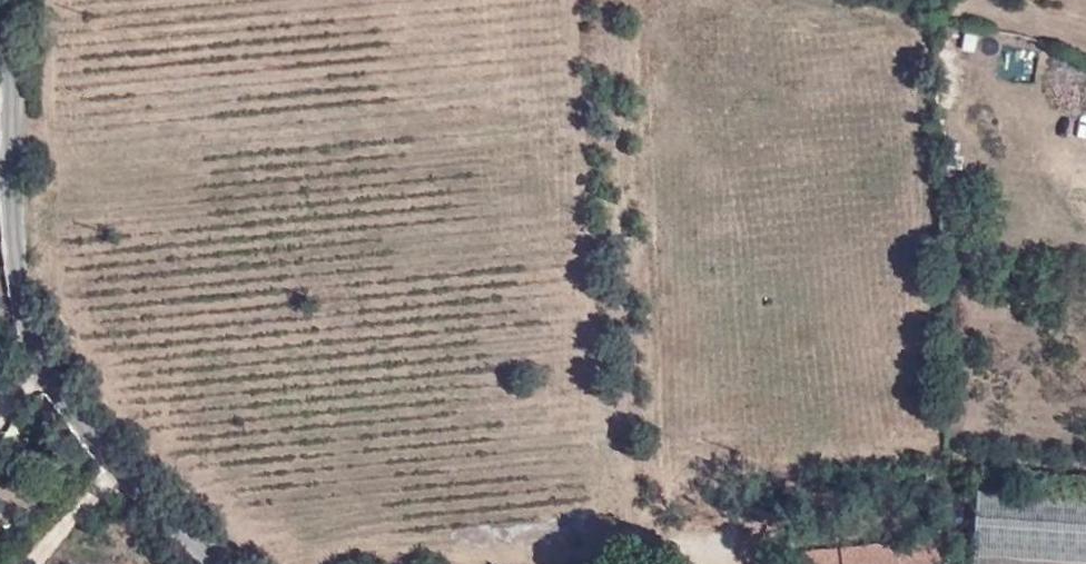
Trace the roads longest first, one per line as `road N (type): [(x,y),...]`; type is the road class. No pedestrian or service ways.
road 1 (residential): [(13,0),(3,301),(50,386),(206,563)]

